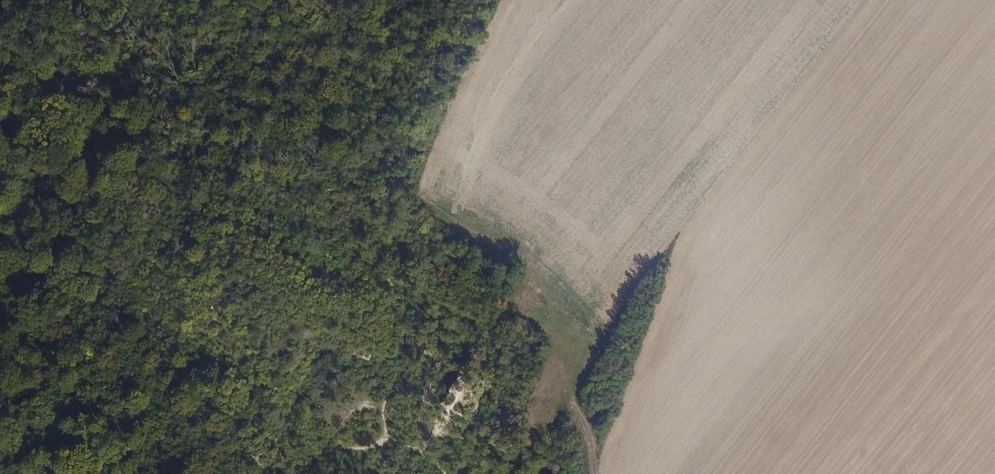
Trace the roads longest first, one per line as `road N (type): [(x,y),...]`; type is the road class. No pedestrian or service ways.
road 1 (track): [(392,184),(458,206),(539,270),(597,473)]

